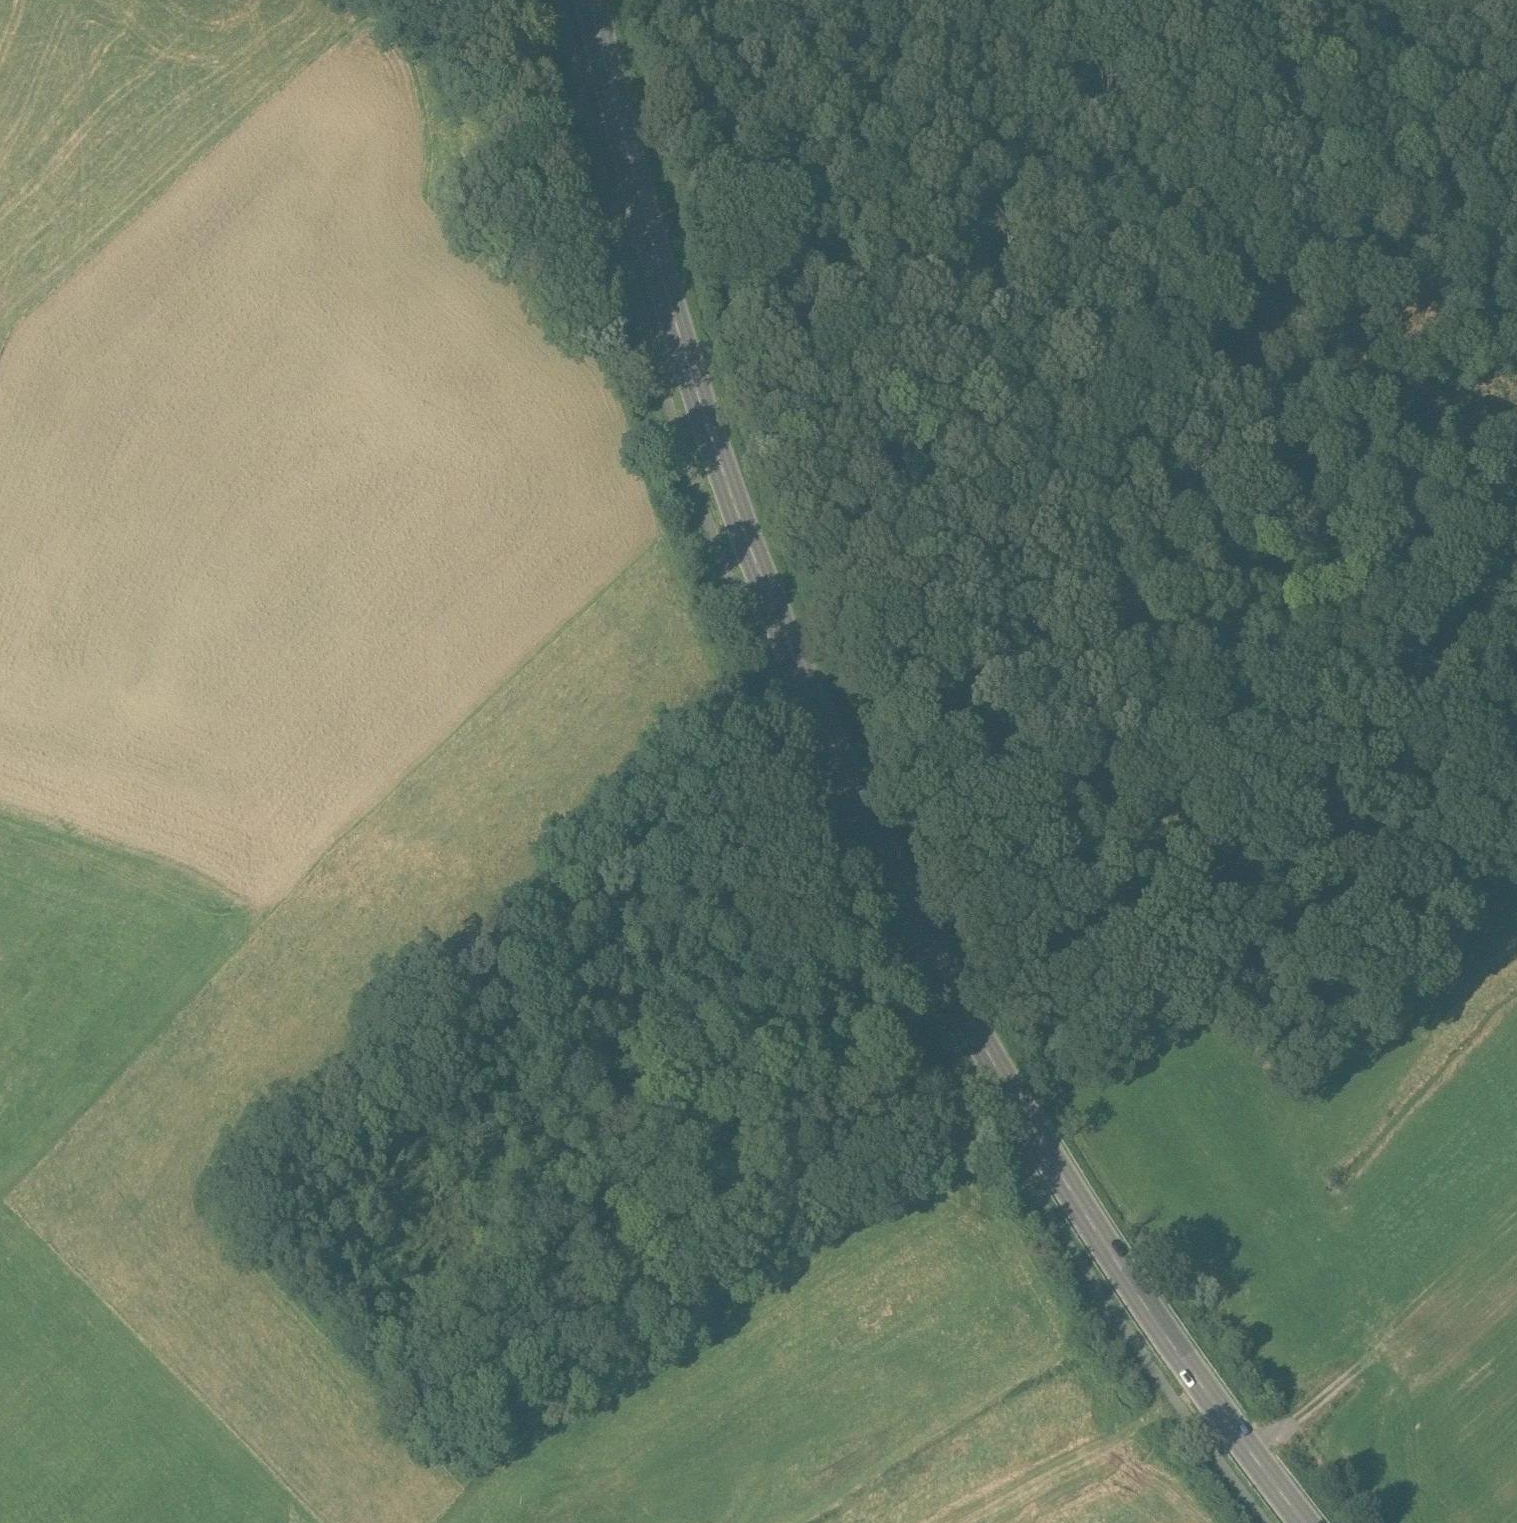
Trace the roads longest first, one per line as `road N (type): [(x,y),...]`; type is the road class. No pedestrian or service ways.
road 1 (primary): [(597,0),(742,529),(907,896),(993,1068),(1201,1385),(1305,1522)]
road 2 (track): [(952,1522),(1201,1385)]

